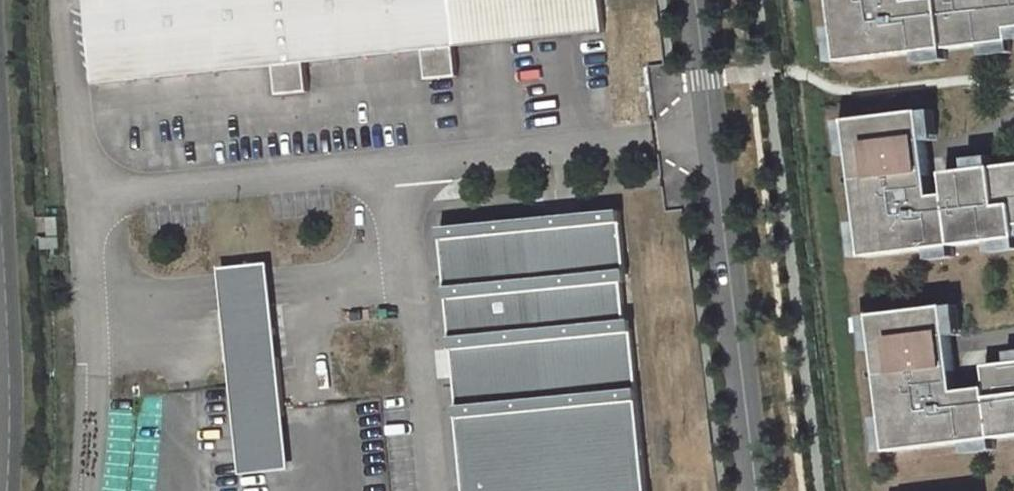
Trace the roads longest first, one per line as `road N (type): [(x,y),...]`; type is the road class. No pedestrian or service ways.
road 1 (tertiary): [(757,490),(695,0)]
road 2 (residential): [(0,225),(6,490)]

